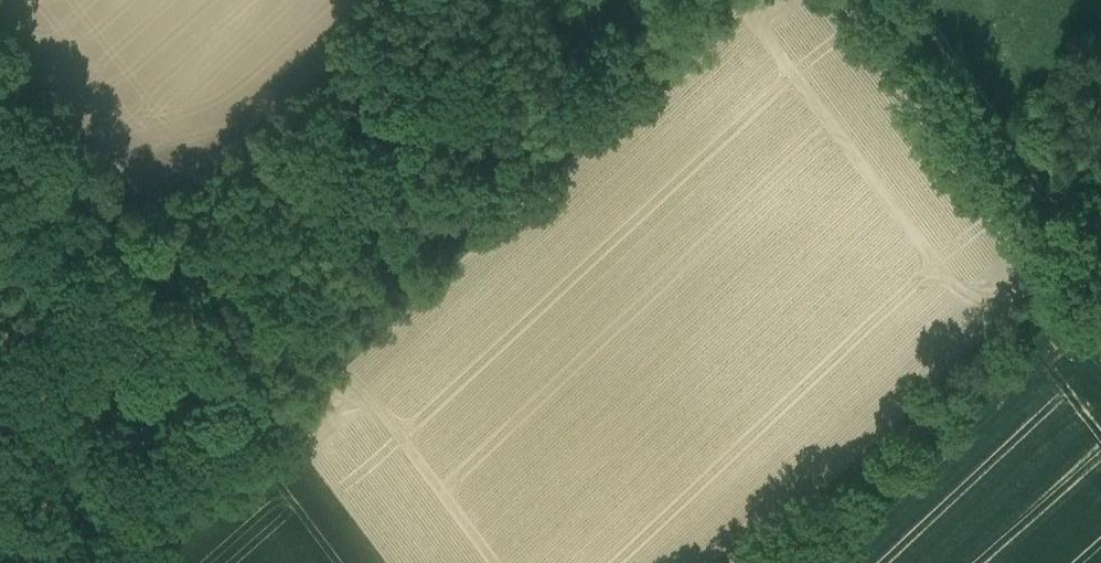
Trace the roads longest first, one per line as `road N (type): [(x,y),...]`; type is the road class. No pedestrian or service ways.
road 1 (track): [(1100,268),(905,0)]

